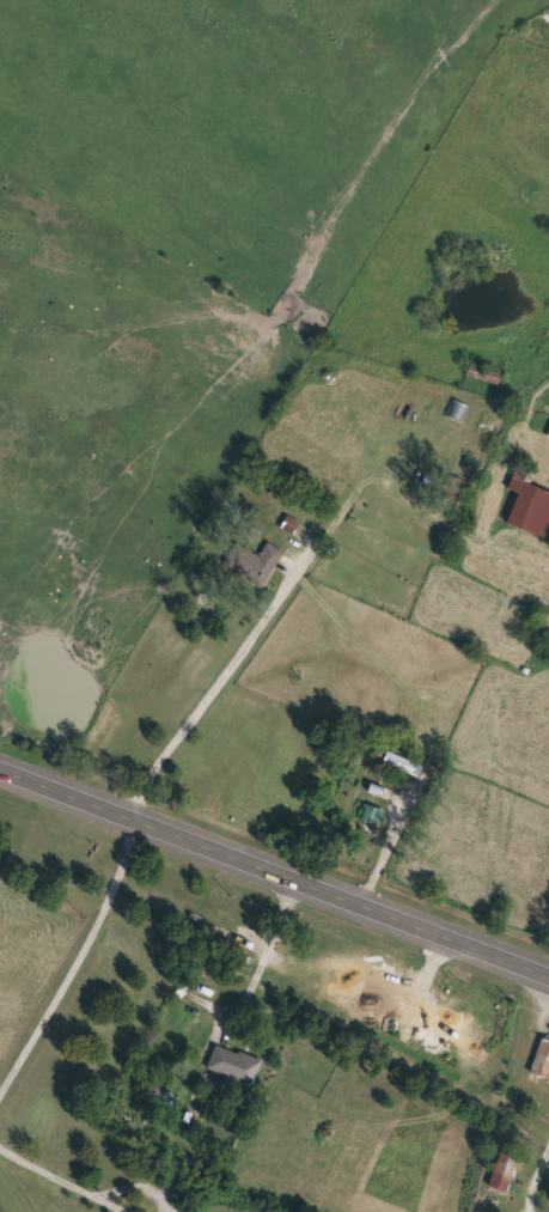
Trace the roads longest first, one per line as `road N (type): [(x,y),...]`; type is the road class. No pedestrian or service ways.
road 1 (primary): [(0,760),(548,970)]
road 2 (residential): [(118,805),(335,506),(399,491)]

